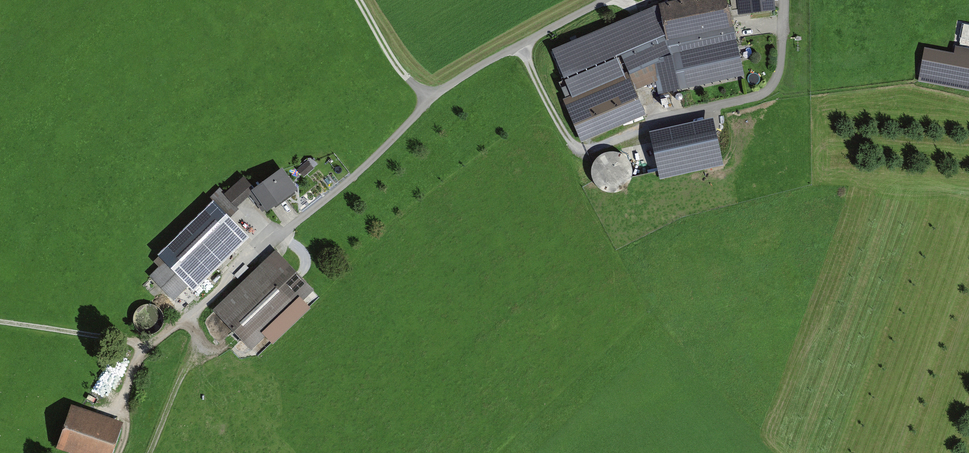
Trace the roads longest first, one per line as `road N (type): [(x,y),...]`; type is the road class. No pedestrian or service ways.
road 1 (unclassified): [(359,0),(403,75),(439,91),(603,0)]
road 2 (track): [(119,452),(136,363),(188,320),(198,337),(196,355),(150,452)]
road 3 (track): [(0,322),(146,349)]

